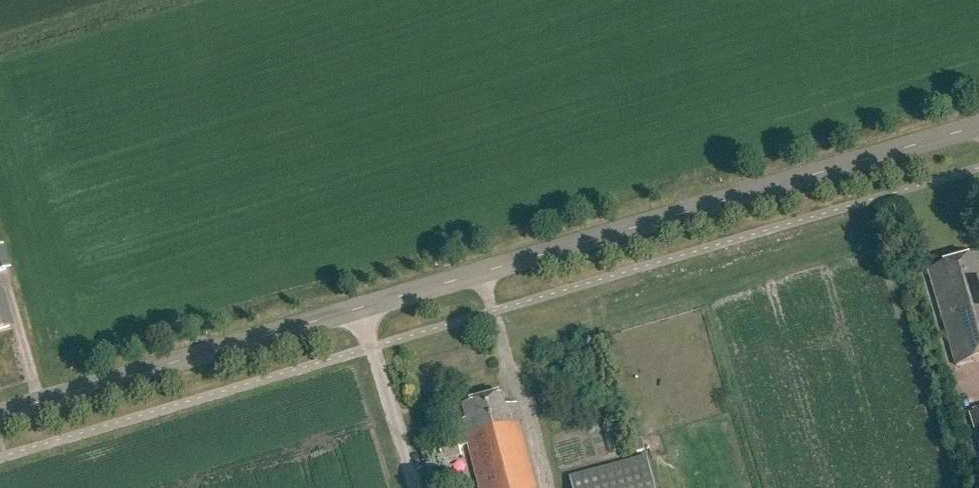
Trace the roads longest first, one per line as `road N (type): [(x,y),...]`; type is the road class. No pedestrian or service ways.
road 1 (tertiary): [(0,414),(978,123)]

